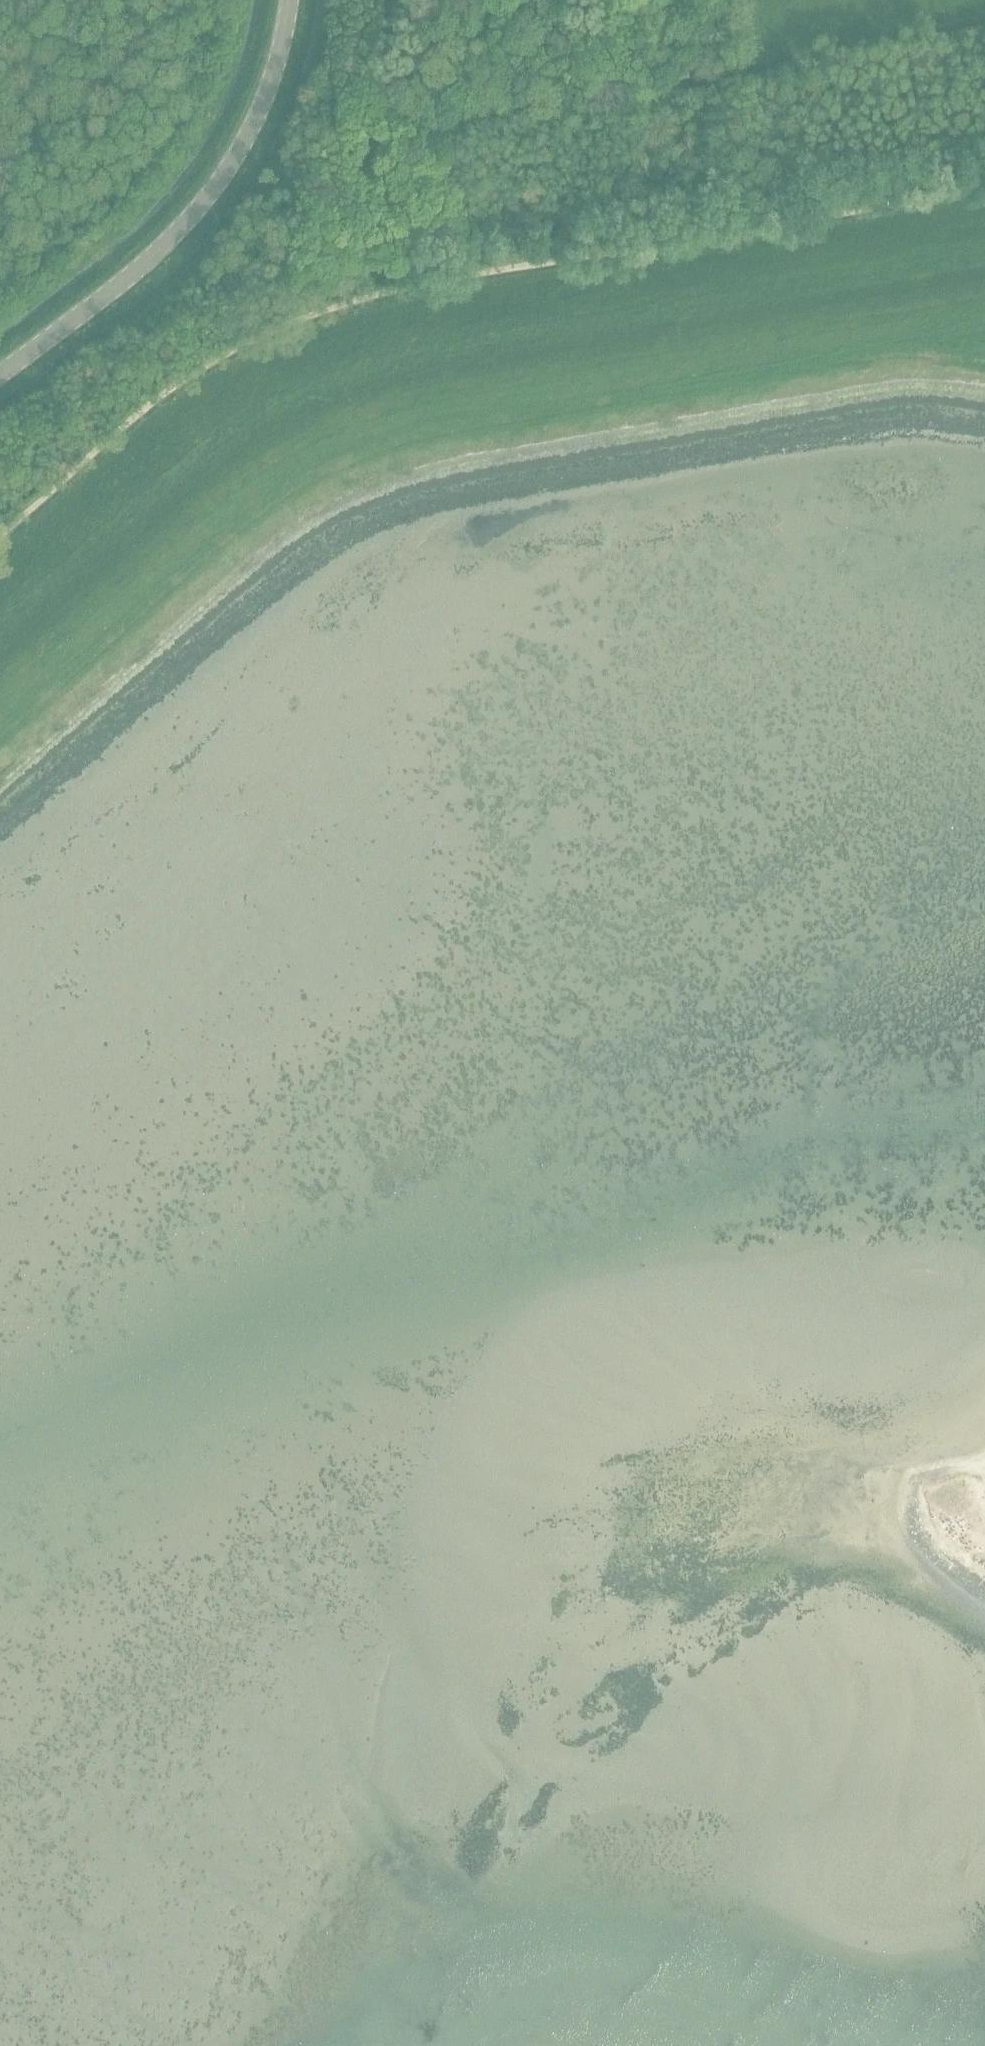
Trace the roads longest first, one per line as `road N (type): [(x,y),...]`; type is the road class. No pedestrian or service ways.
road 1 (track): [(984,287),(423,385),(320,424),(247,470),(0,685)]
road 2 (unclassified): [(0,374),(155,255),(195,211),(259,112),(289,0)]

